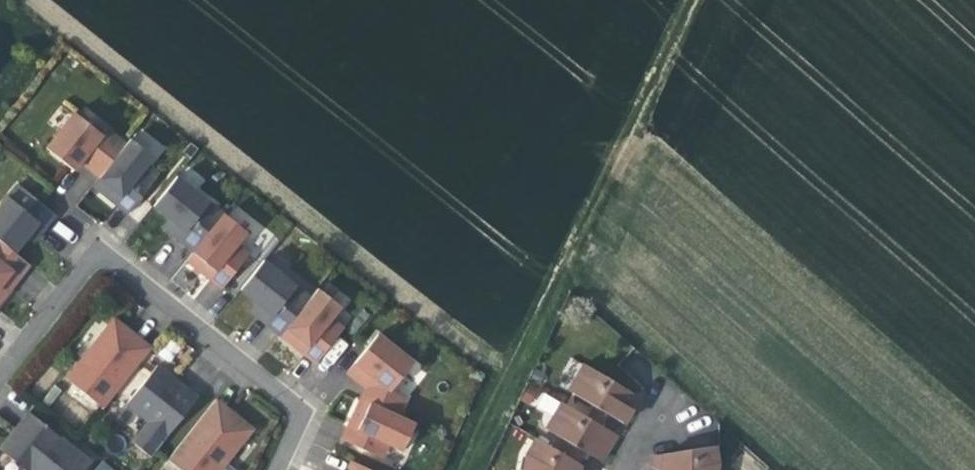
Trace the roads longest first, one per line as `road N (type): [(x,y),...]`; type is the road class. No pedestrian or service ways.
road 1 (track): [(679,0),(454,469)]
road 2 (residential): [(0,370),(84,266),(110,260),(294,409),(294,428),(275,469)]

